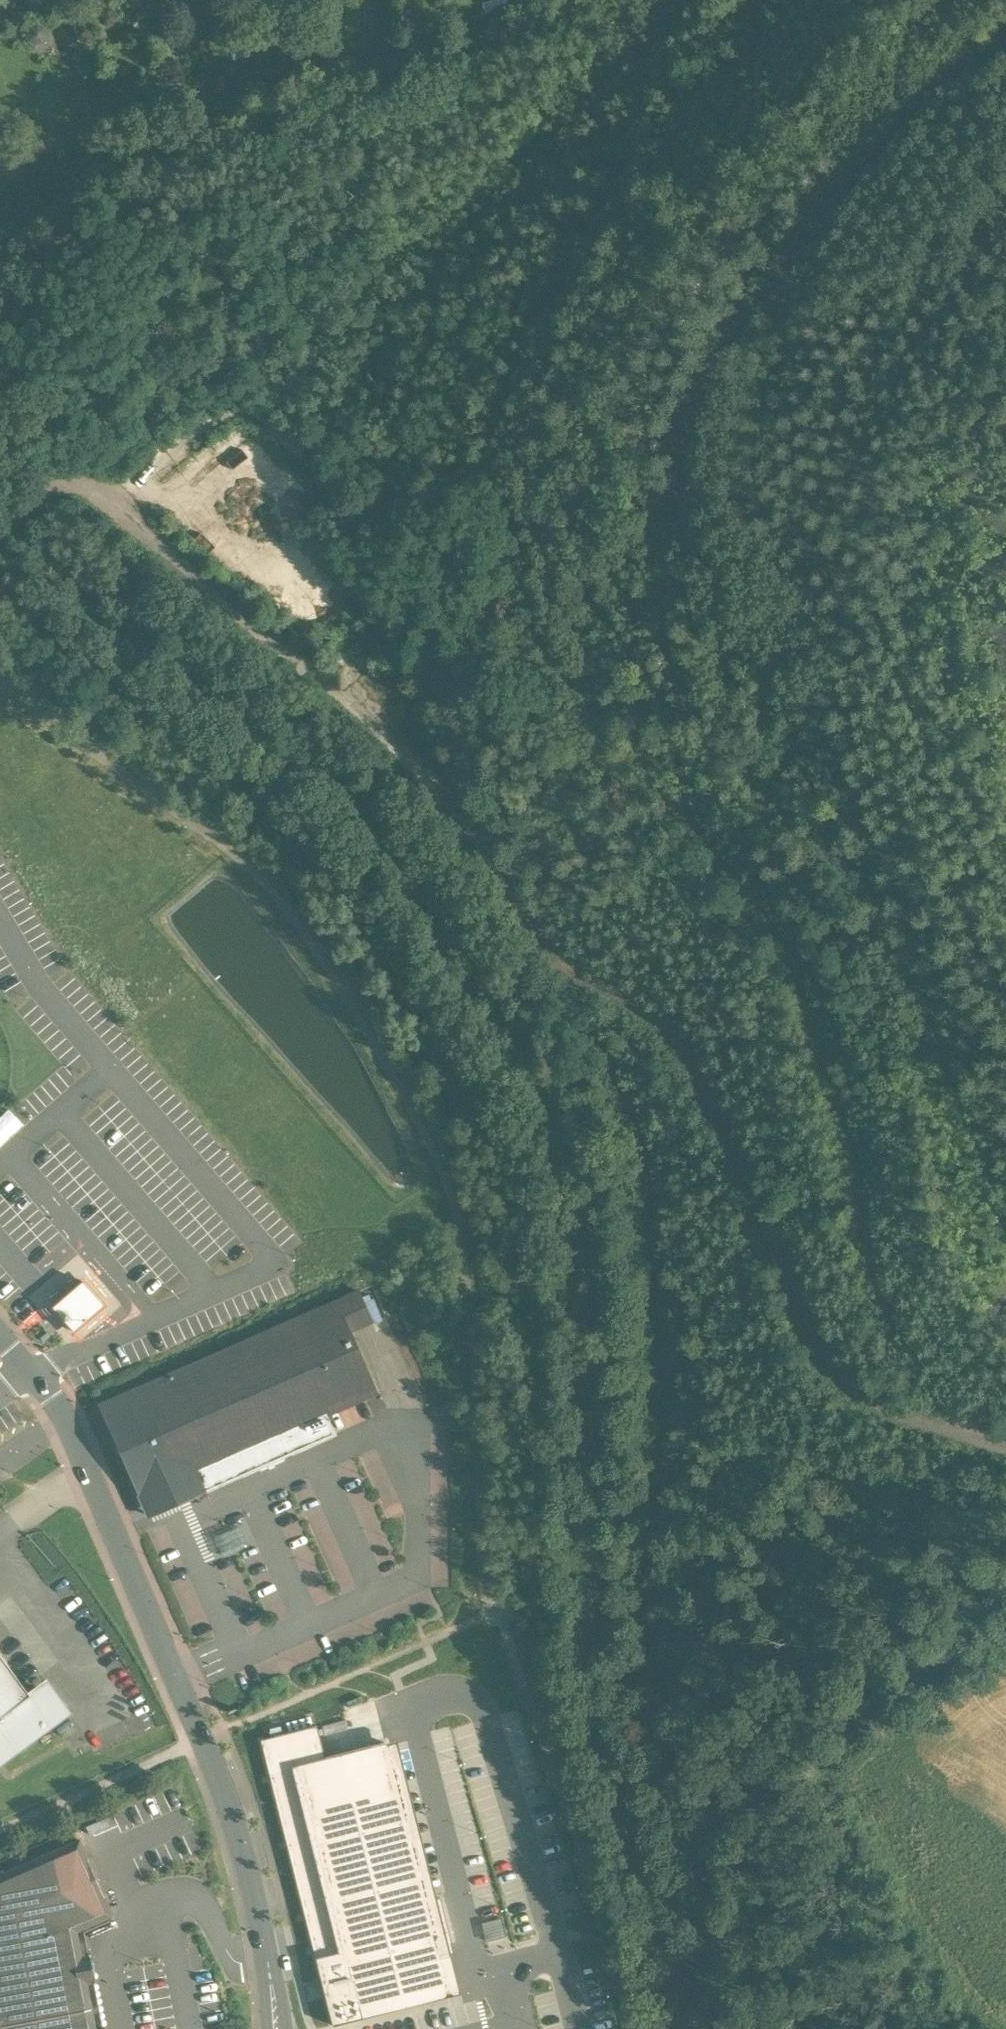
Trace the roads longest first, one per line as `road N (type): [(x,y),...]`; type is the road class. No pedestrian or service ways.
road 1 (unclassified): [(277,2028),(259,1900),(224,1786),(64,1421),(0,1339)]

